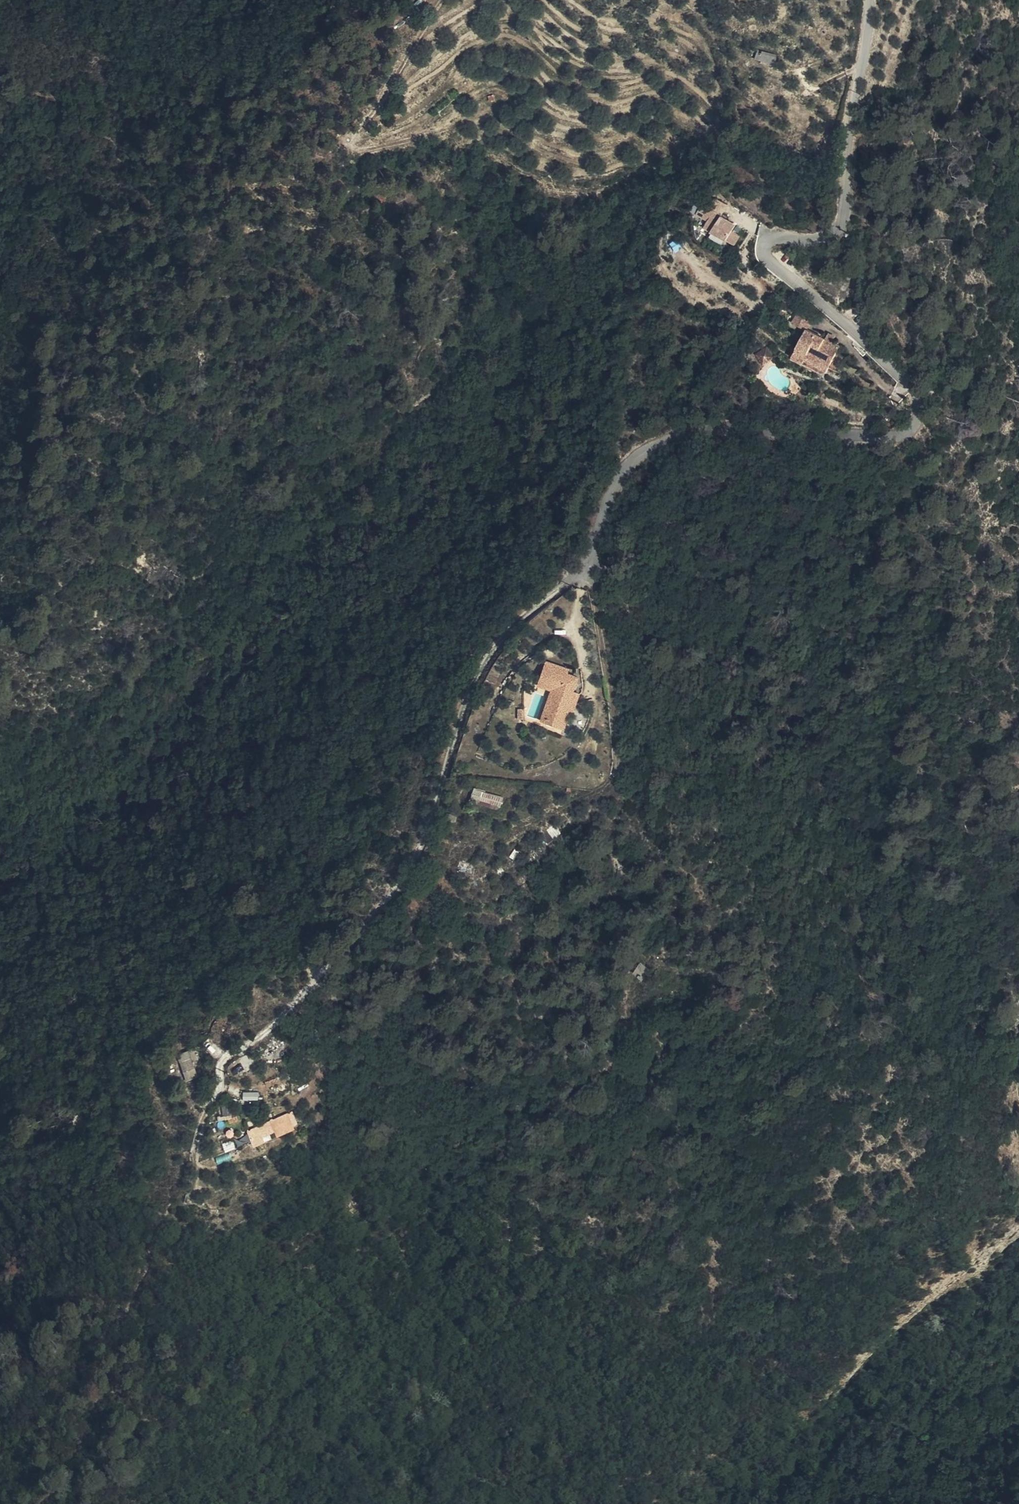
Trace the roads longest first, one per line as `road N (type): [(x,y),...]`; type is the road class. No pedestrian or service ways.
road 1 (track): [(587,572),(514,621),(473,676),(429,823),(397,888),(266,1034),(230,1054)]

